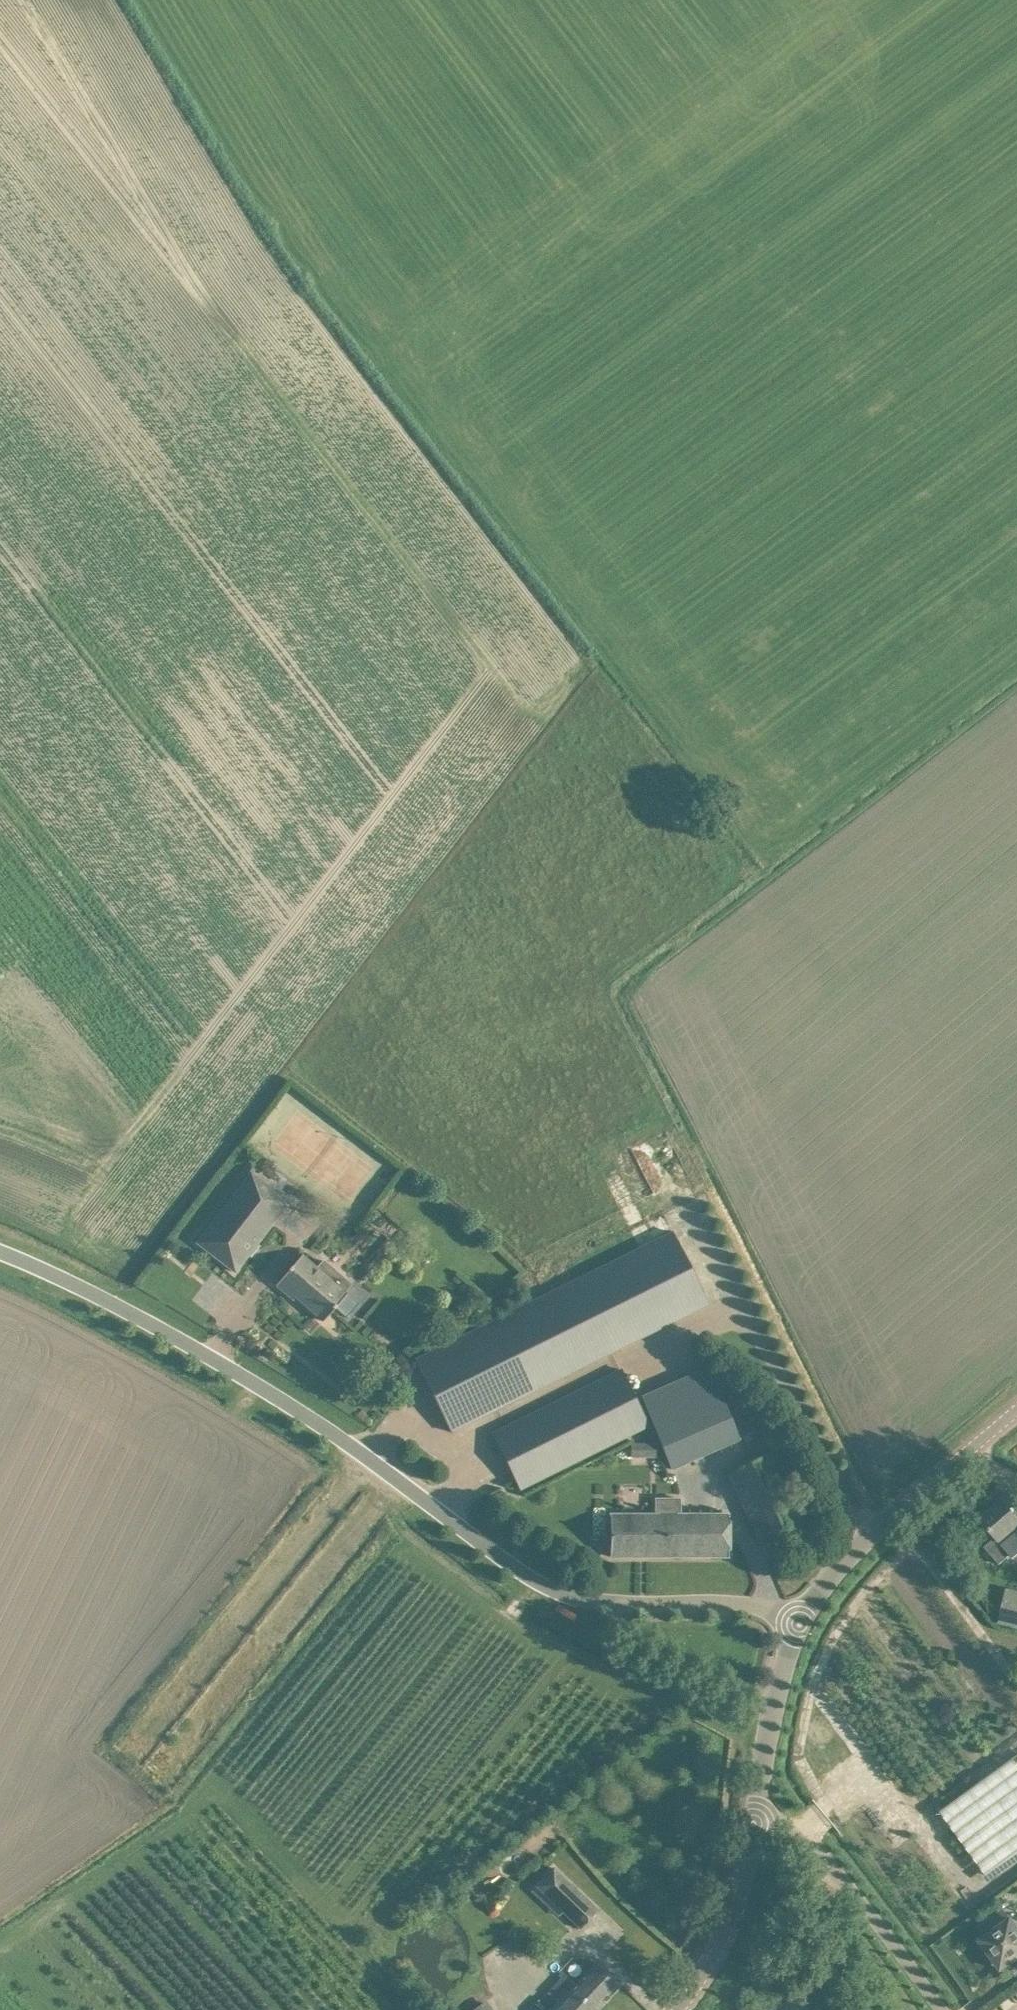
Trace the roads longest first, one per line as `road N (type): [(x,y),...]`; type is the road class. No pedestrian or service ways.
road 1 (unclassified): [(797,1619),(757,1605),(612,1602),(565,1591),(299,1410),(83,1286),(0,1253)]
road 2 (unclassified): [(797,1619),(837,1568),(1016,1408)]
road 3 (unclassified): [(932,2009),(821,1859),(753,1822)]
road 4 (unclassified): [(753,1822),(775,1682),(797,1619)]
road 5 (unclassified): [(676,2009),(734,1905),(753,1822)]
road 6 (track): [(796,1839),(833,2009)]

